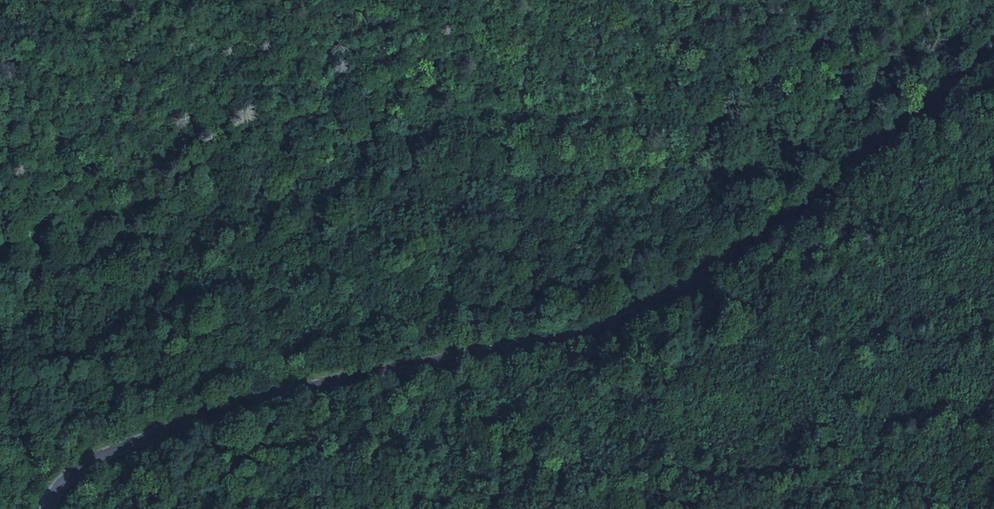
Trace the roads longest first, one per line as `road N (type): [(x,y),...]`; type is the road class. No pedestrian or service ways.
road 1 (tertiary): [(49,508),(78,468),(209,412),(321,382),(563,338),(637,313),(779,225),(993,53)]
road 2 (track): [(47,239),(220,169),(345,139),(438,136),(597,165),(647,164),(835,93),(962,0)]

